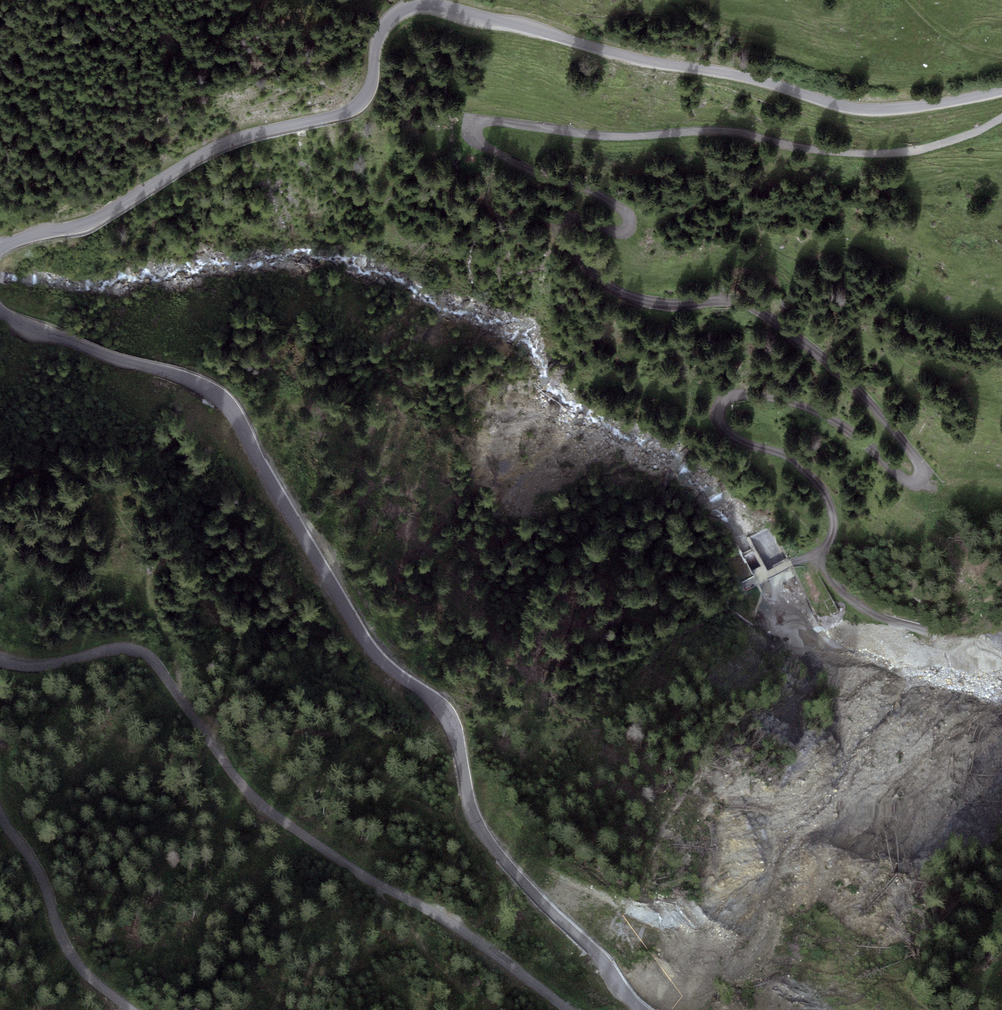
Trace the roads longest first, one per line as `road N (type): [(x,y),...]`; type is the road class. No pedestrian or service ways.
road 1 (track): [(1001,117),(932,146),(876,155),(723,131),(618,136),(495,121),(474,128),(479,141),(511,162),(624,210),(624,232),(581,218),(556,227),(559,242),(600,278),(655,303),(748,304),(838,370),(915,457),(921,476),(909,481),(822,414),(759,395),(725,399),(718,417),(731,436),(792,458),(830,504),(831,538),(794,562)]
road 2 (tertiary): [(1001,90),(912,106),(845,106),(416,4),(382,28),(369,88),(353,108),(226,143),(88,223),(0,249)]
road 3 (tertiary): [(0,314),(103,356),(194,380),(228,405),(365,641),(445,711),(474,818),(514,862)]
road 4 (unclassified): [(514,862),(656,922),(721,960)]
road 5 (tertiary): [(514,862),(641,1009)]
road 6 (track): [(378,885),(471,1009)]
road 7 (track): [(815,552),(860,605),(929,629)]

